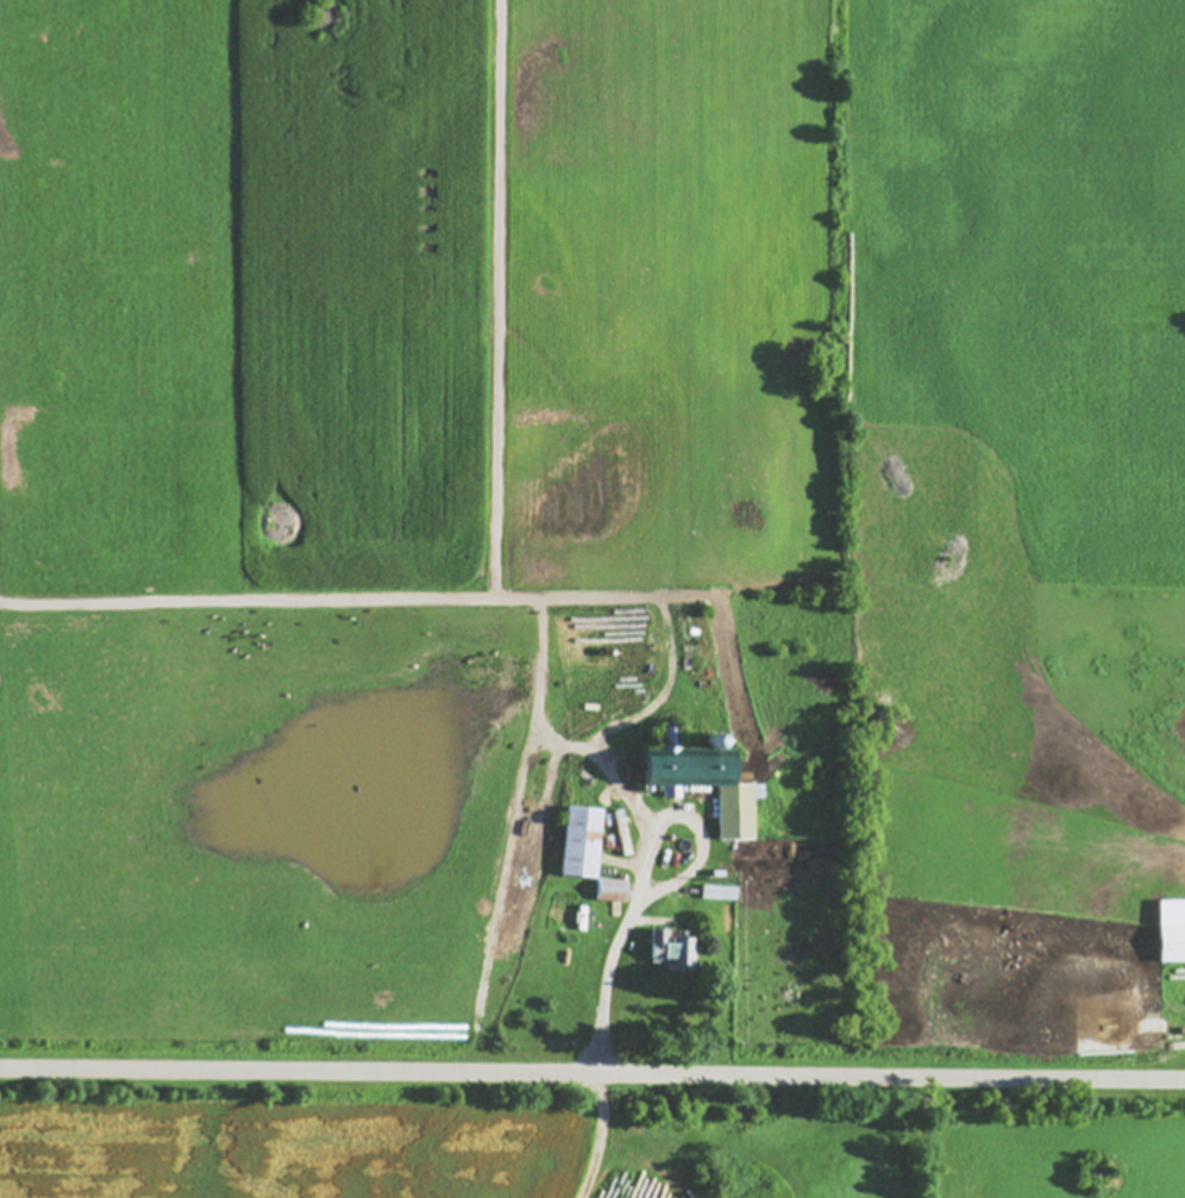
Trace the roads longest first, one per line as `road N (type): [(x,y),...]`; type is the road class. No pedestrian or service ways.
road 1 (residential): [(0,1069),(1184,1079)]

